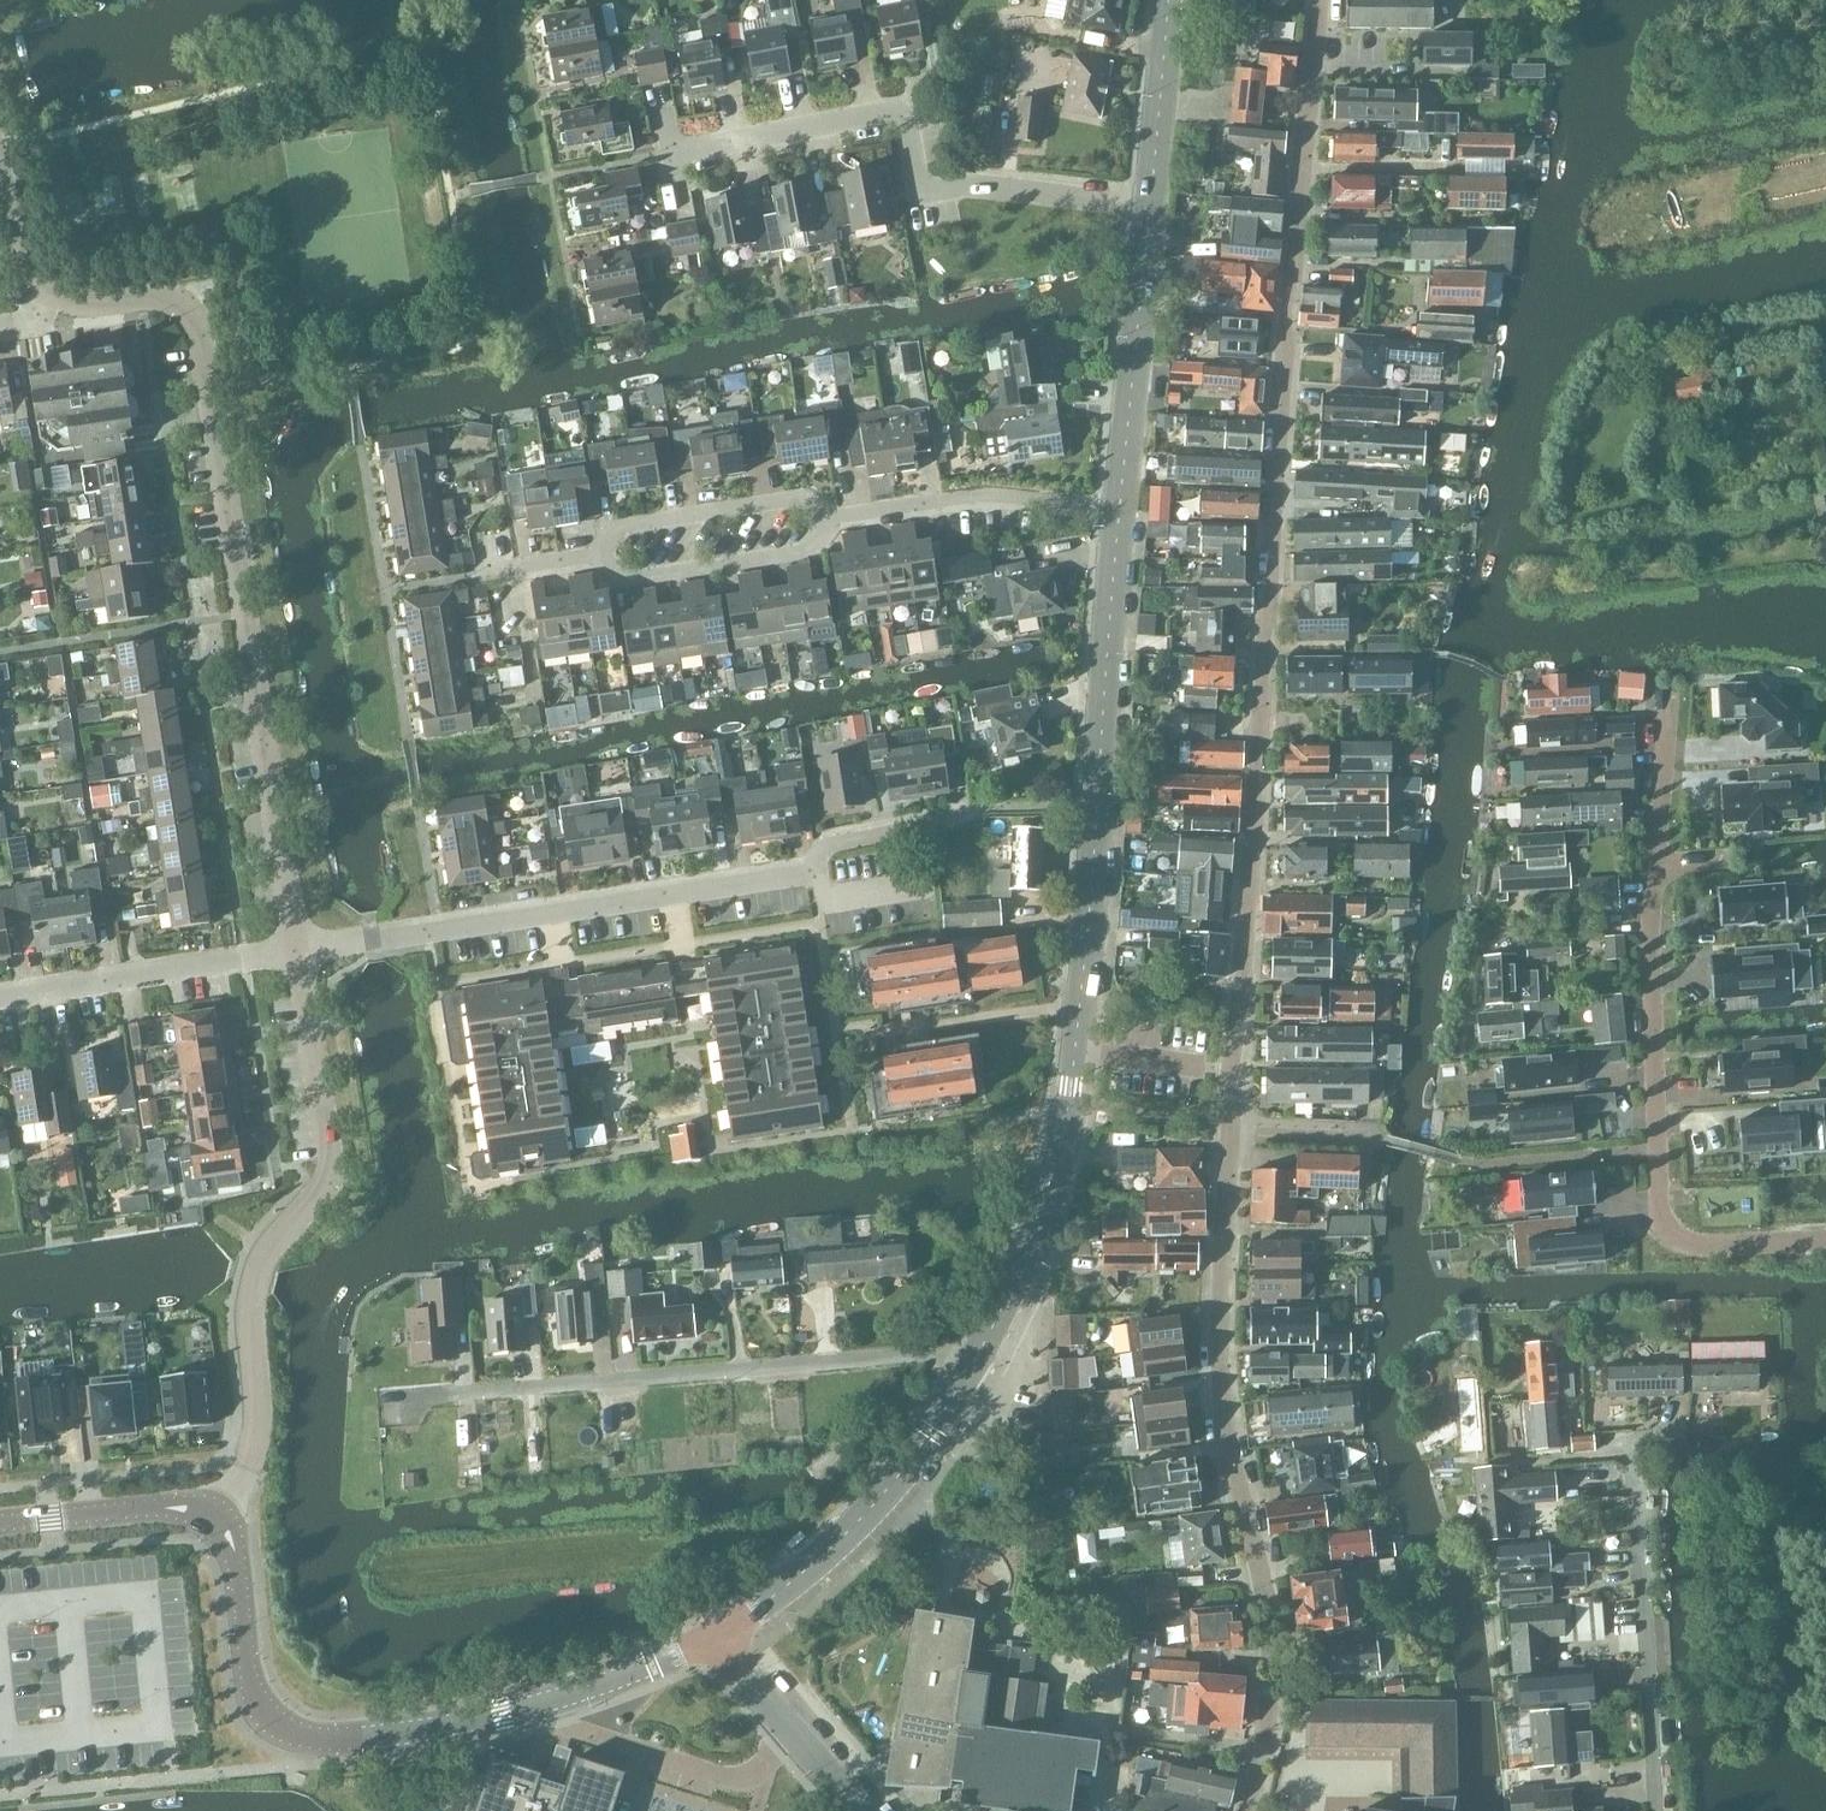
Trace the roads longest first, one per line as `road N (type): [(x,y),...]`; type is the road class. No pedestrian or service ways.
road 1 (residential): [(1245,1810),(1266,1714),(1271,1643),(1223,1382),(1230,1130),(1281,404),(1323,0)]
road 2 (tertiary): [(984,1350),(1052,1186),(1071,1088),(1117,507)]
road 3 (residential): [(59,298),(86,306),(164,297),(182,305),(200,328),(293,950)]
road 4 (residential): [(293,950),(814,869),(836,845),(958,822)]
road 5 (tertiary): [(216,1516),(236,1546),(252,1690),(271,1718),(309,1737),(393,1735),(503,1713),(717,1636)]
road 6 (residential): [(293,950),(327,1172),(261,1262),(250,1316),(257,1442),(242,1483),(216,1516)]
road 7 (residential): [(404,1398),(984,1350)]
road 8 (residential): [(1150,206),(965,183),(929,191),(918,183),(902,118),(893,111),(669,156)]
road 9 (residential): [(1825,1238),(1690,1244),(1666,1228),(1649,942),(1657,861)]
road 10 (tertiary): [(717,1636),(843,1545),(917,1457),(984,1350)]
road 11 (residential): [(1653,1810),(1631,1462)]
road 12 (tertiary): [(1117,507),(1150,206)]
road 13 (residential): [(293,950),(0,998)]
road 14 (residential): [(825,519),(977,493),(1117,507)]
road 15 (residential): [(596,558),(629,578),(812,552),(825,519)]
road 16 (residential): [(825,519),(804,498),(618,526),(596,558)]
road 17 (residential): [(859,1810),(717,1636)]
road 18 (tertiary): [(0,1523),(186,1505),(216,1516)]
road 19 (tertiary): [(1150,206),(1168,0)]
road 20 (residential): [(1657,861),(1670,695)]
road 21 (residential): [(0,166),(30,266),(59,298)]
road 22 (residential): [(473,576),(596,558)]

